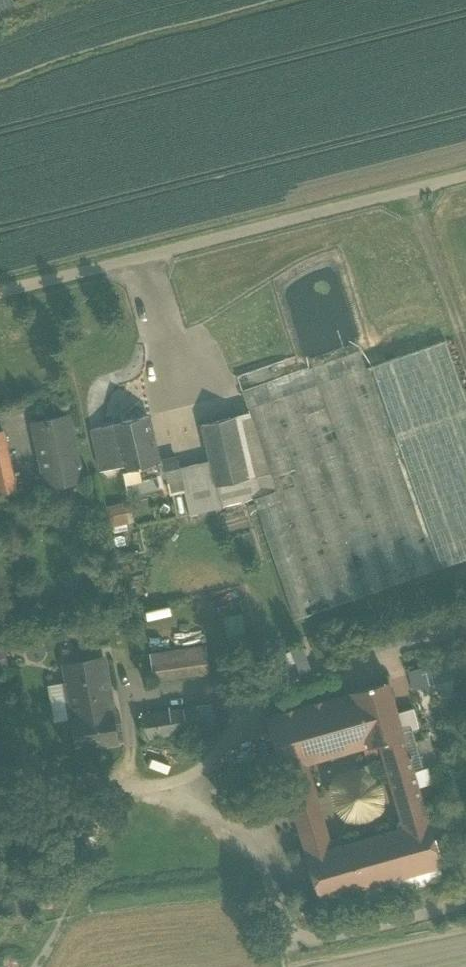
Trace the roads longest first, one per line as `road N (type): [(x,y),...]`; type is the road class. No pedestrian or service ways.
road 1 (unclassified): [(0,292),(465,175)]
road 2 (track): [(0,772),(86,782),(141,772),(88,911),(36,966)]
road 3 (track): [(378,656),(283,690),(205,760),(141,772)]

